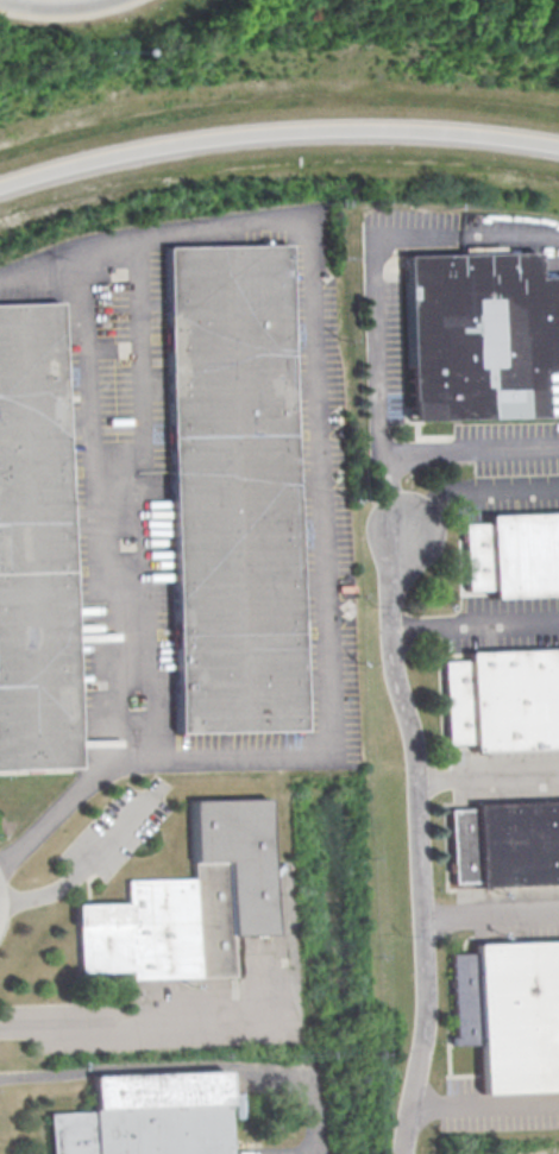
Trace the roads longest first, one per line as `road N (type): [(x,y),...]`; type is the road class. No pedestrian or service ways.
road 1 (residential): [(404,524),(395,657),(413,732),(429,953),(428,1043),(407,1153)]
road 2 (motorway): [(0,187),(165,145),(314,127),(459,131),(558,145)]

